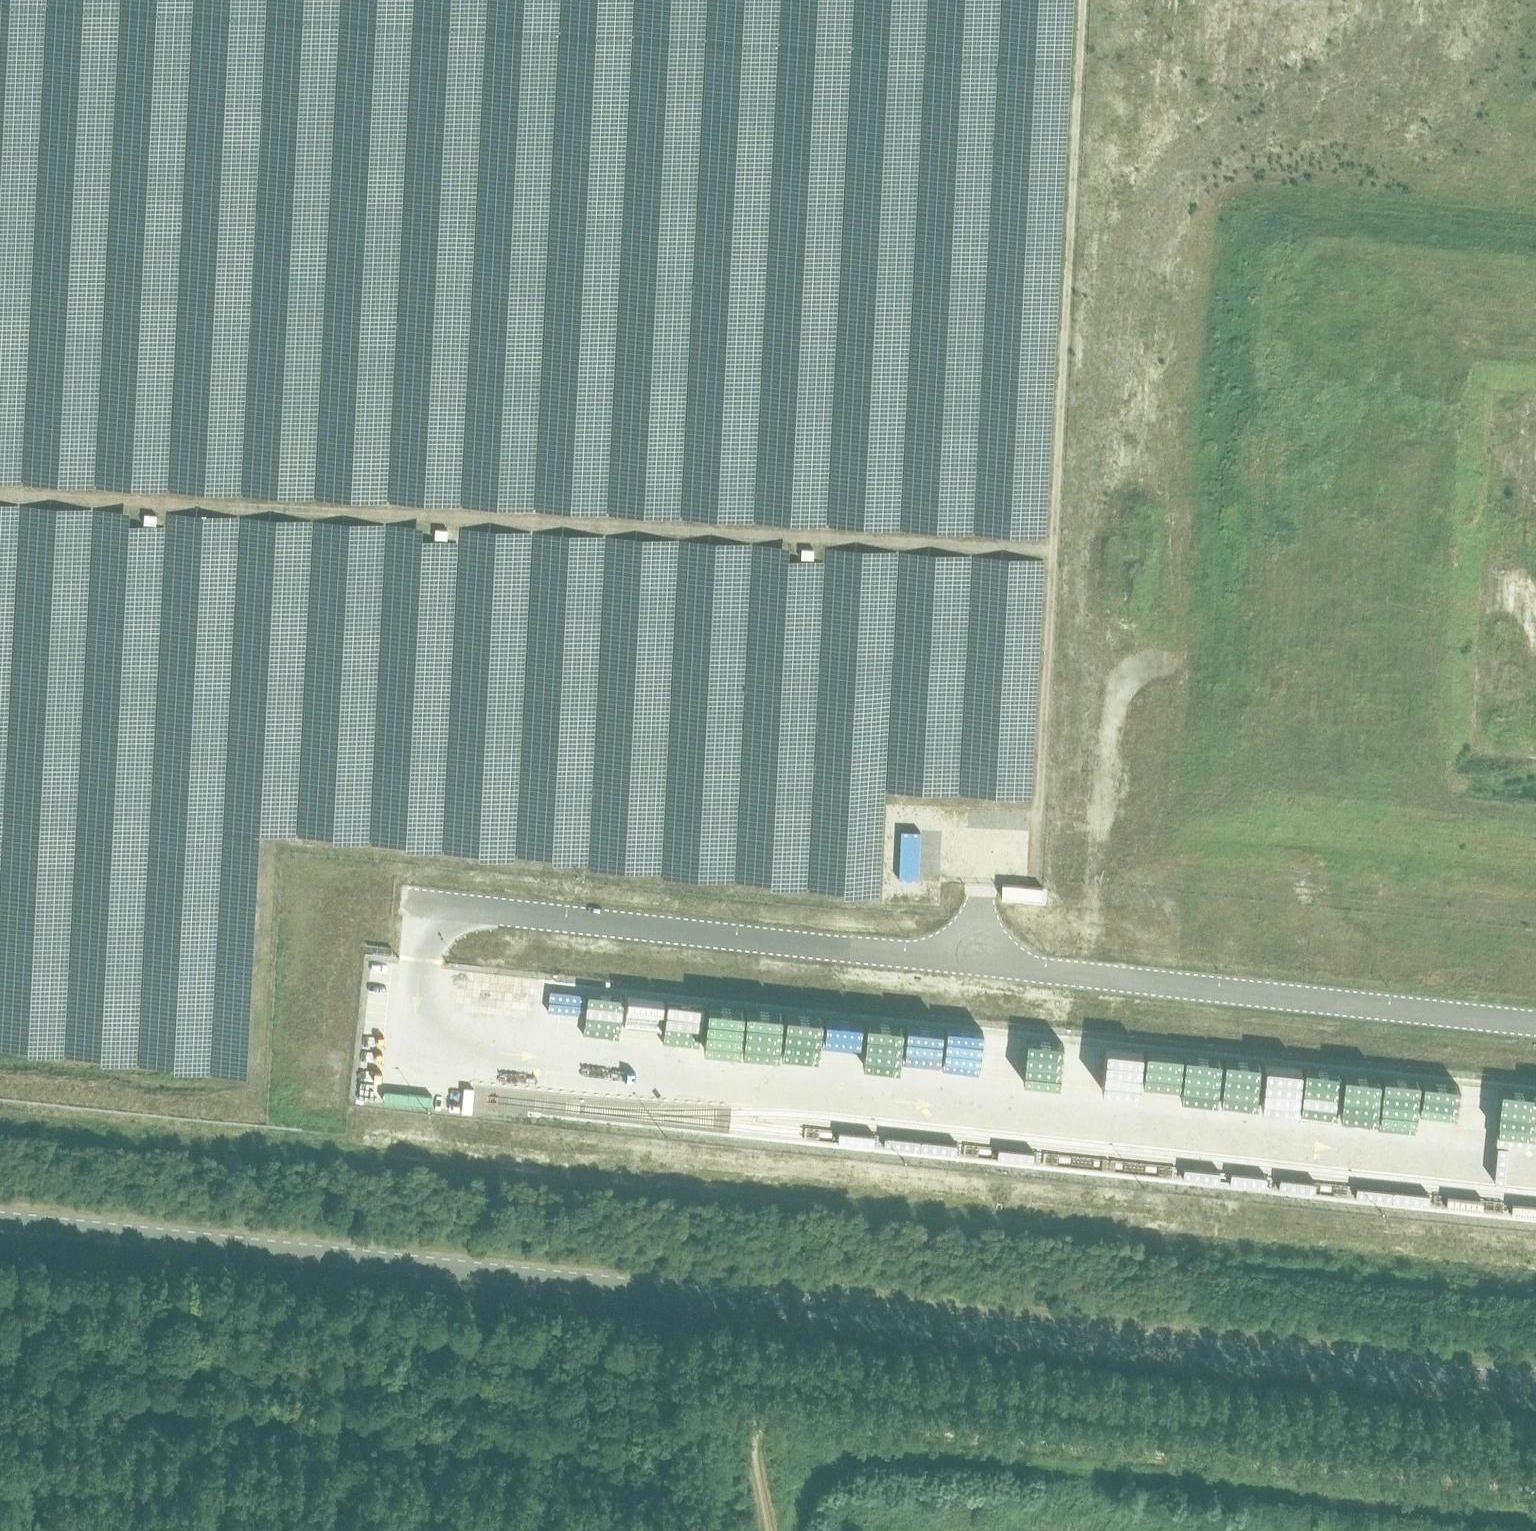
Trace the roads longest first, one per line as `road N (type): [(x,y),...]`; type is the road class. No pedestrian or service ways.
road 1 (unclassified): [(1535,1384),(0,1221)]
road 2 (unclassified): [(1535,1024),(414,905)]

